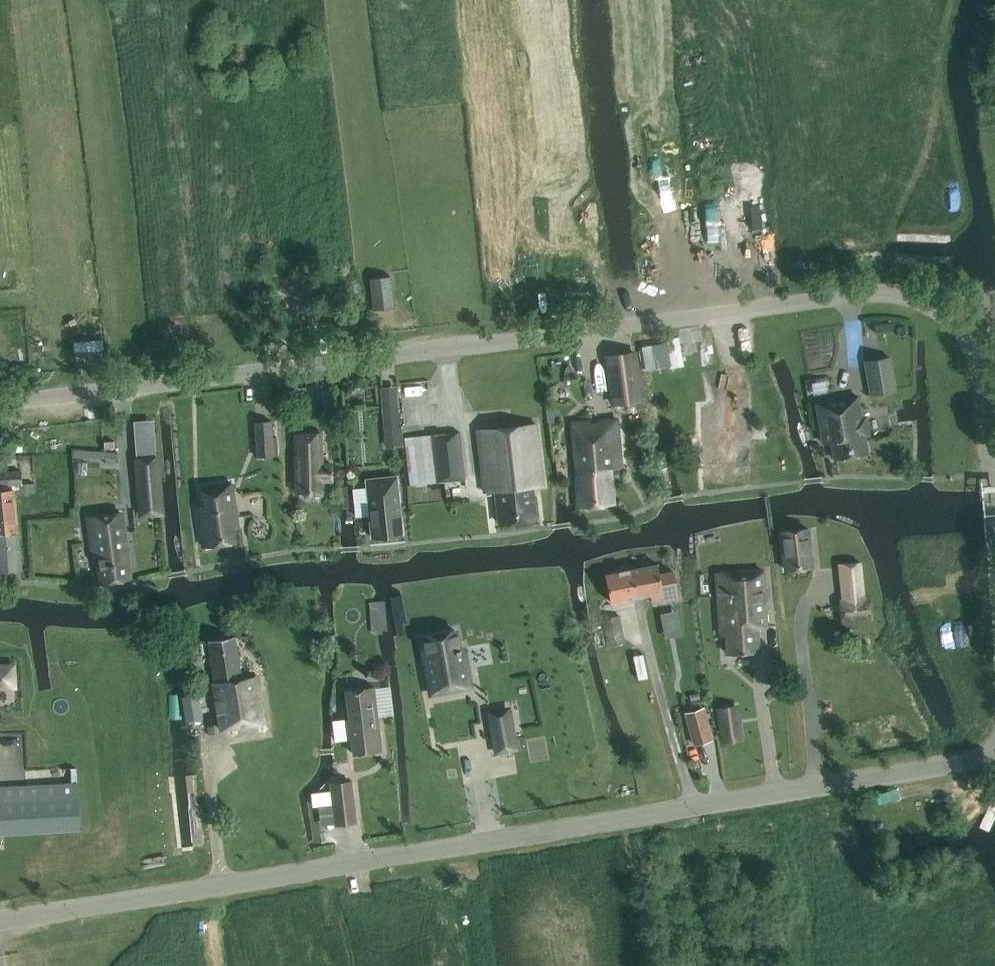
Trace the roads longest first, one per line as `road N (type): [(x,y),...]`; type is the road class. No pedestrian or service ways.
road 1 (residential): [(994,521),(978,351),(956,320),(895,293),(0,400)]
road 2 (tertiary): [(0,921),(994,758)]

